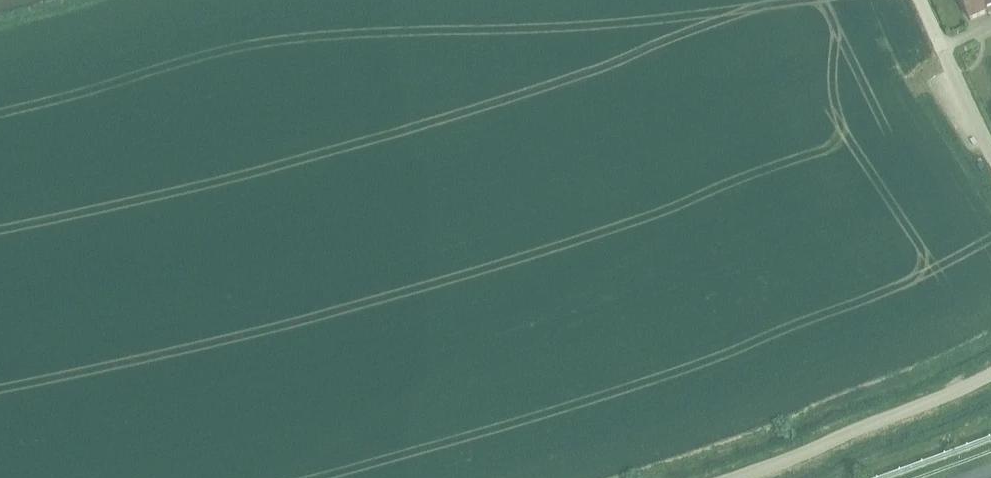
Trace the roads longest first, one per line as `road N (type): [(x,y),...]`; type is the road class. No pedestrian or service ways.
road 1 (unclassified): [(990,373),(739,477)]
road 2 (unclassified): [(921,0),(990,151)]

